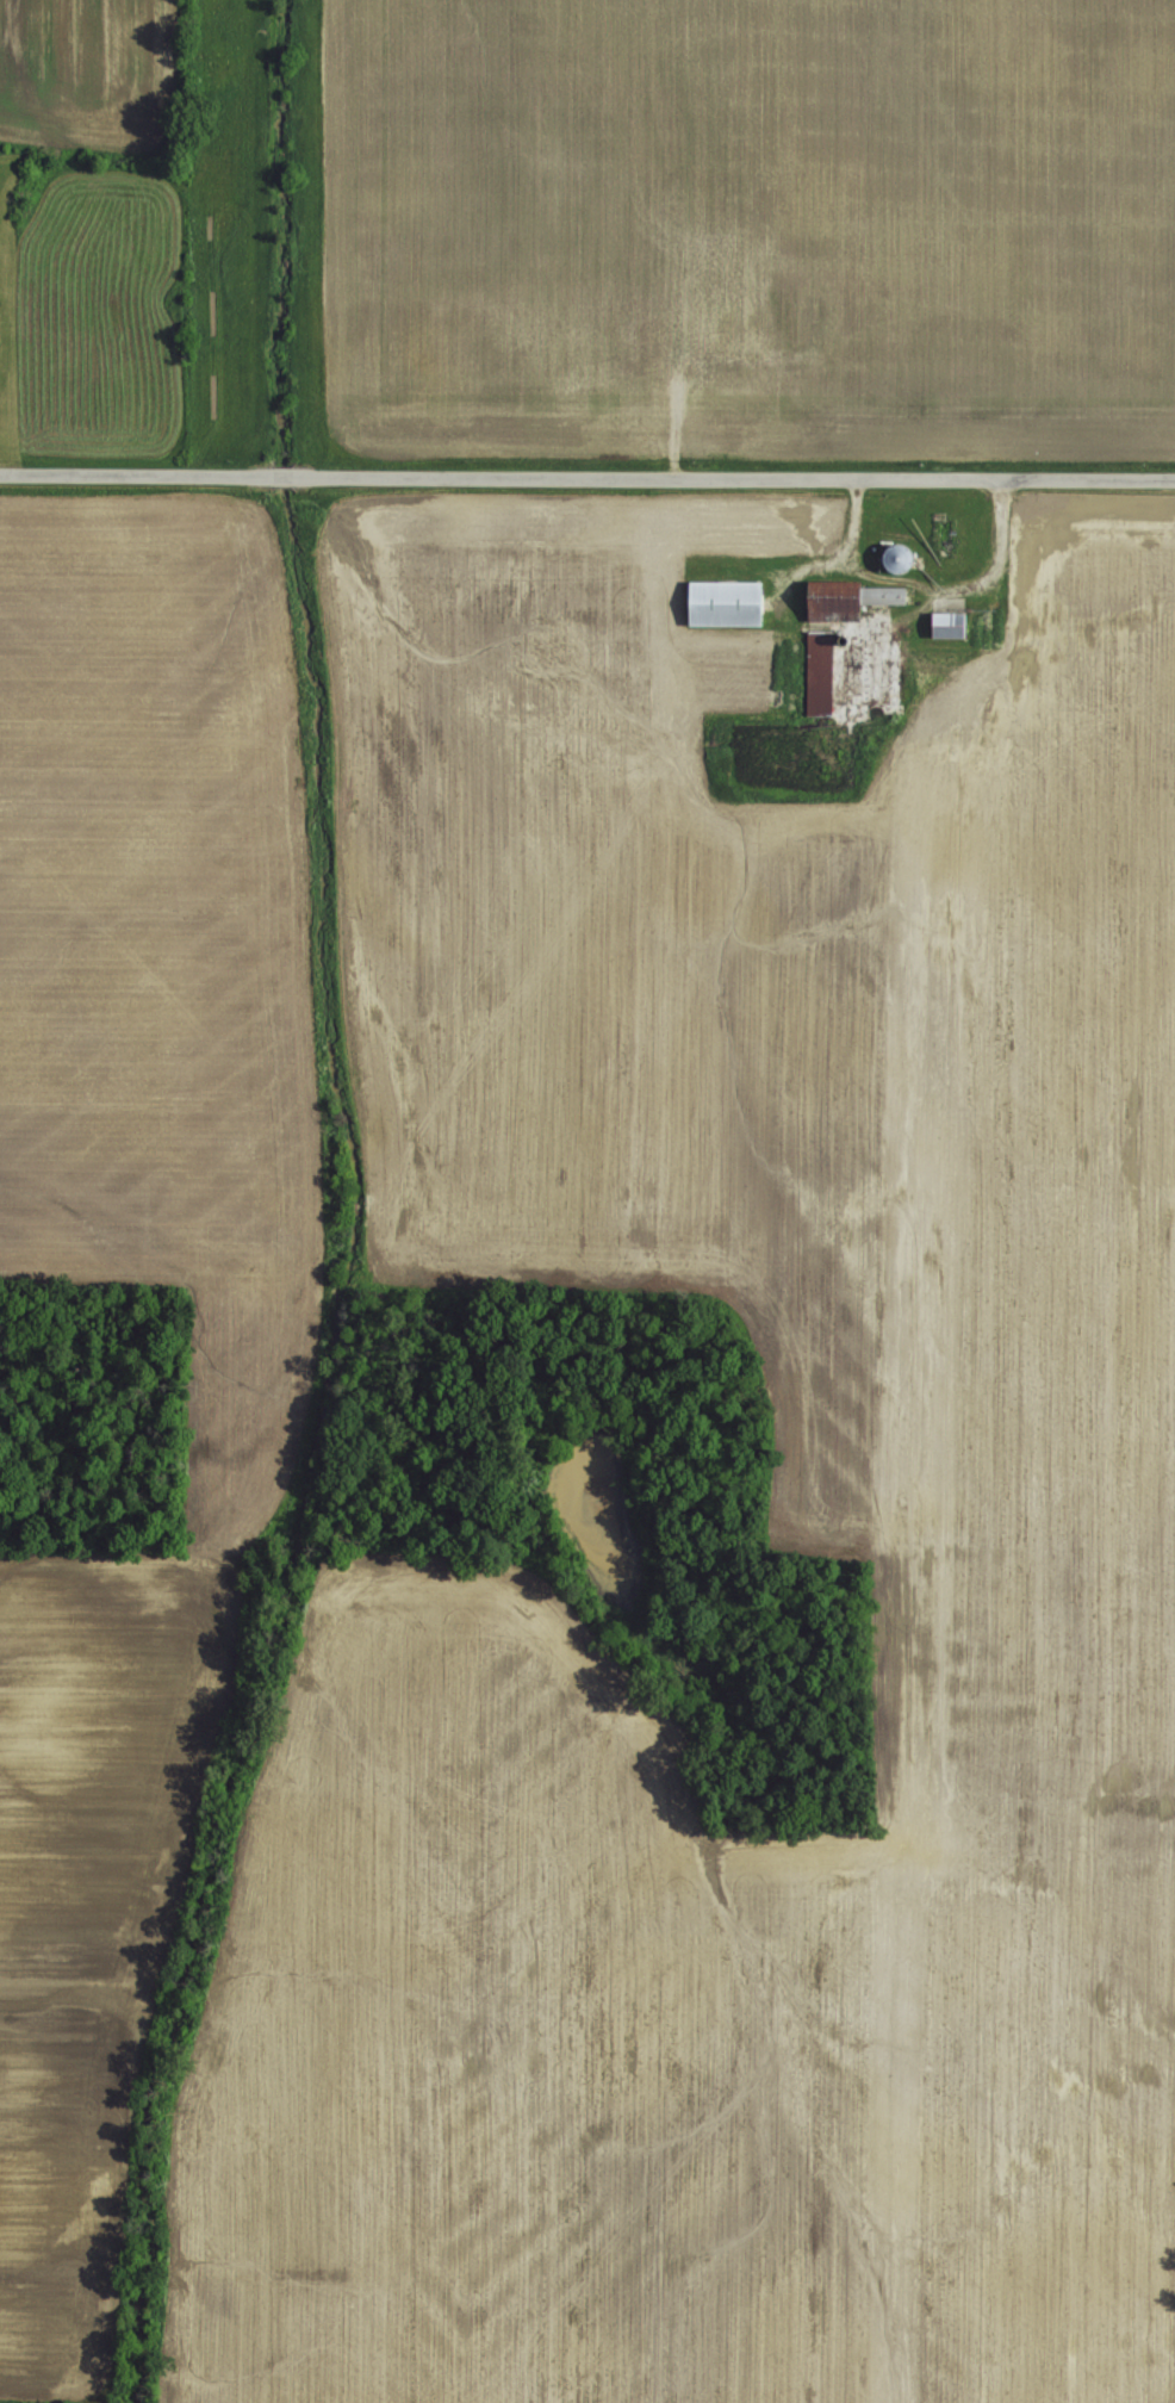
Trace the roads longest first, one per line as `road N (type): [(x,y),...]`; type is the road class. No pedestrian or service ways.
road 1 (residential): [(1174,474),(0,454)]

